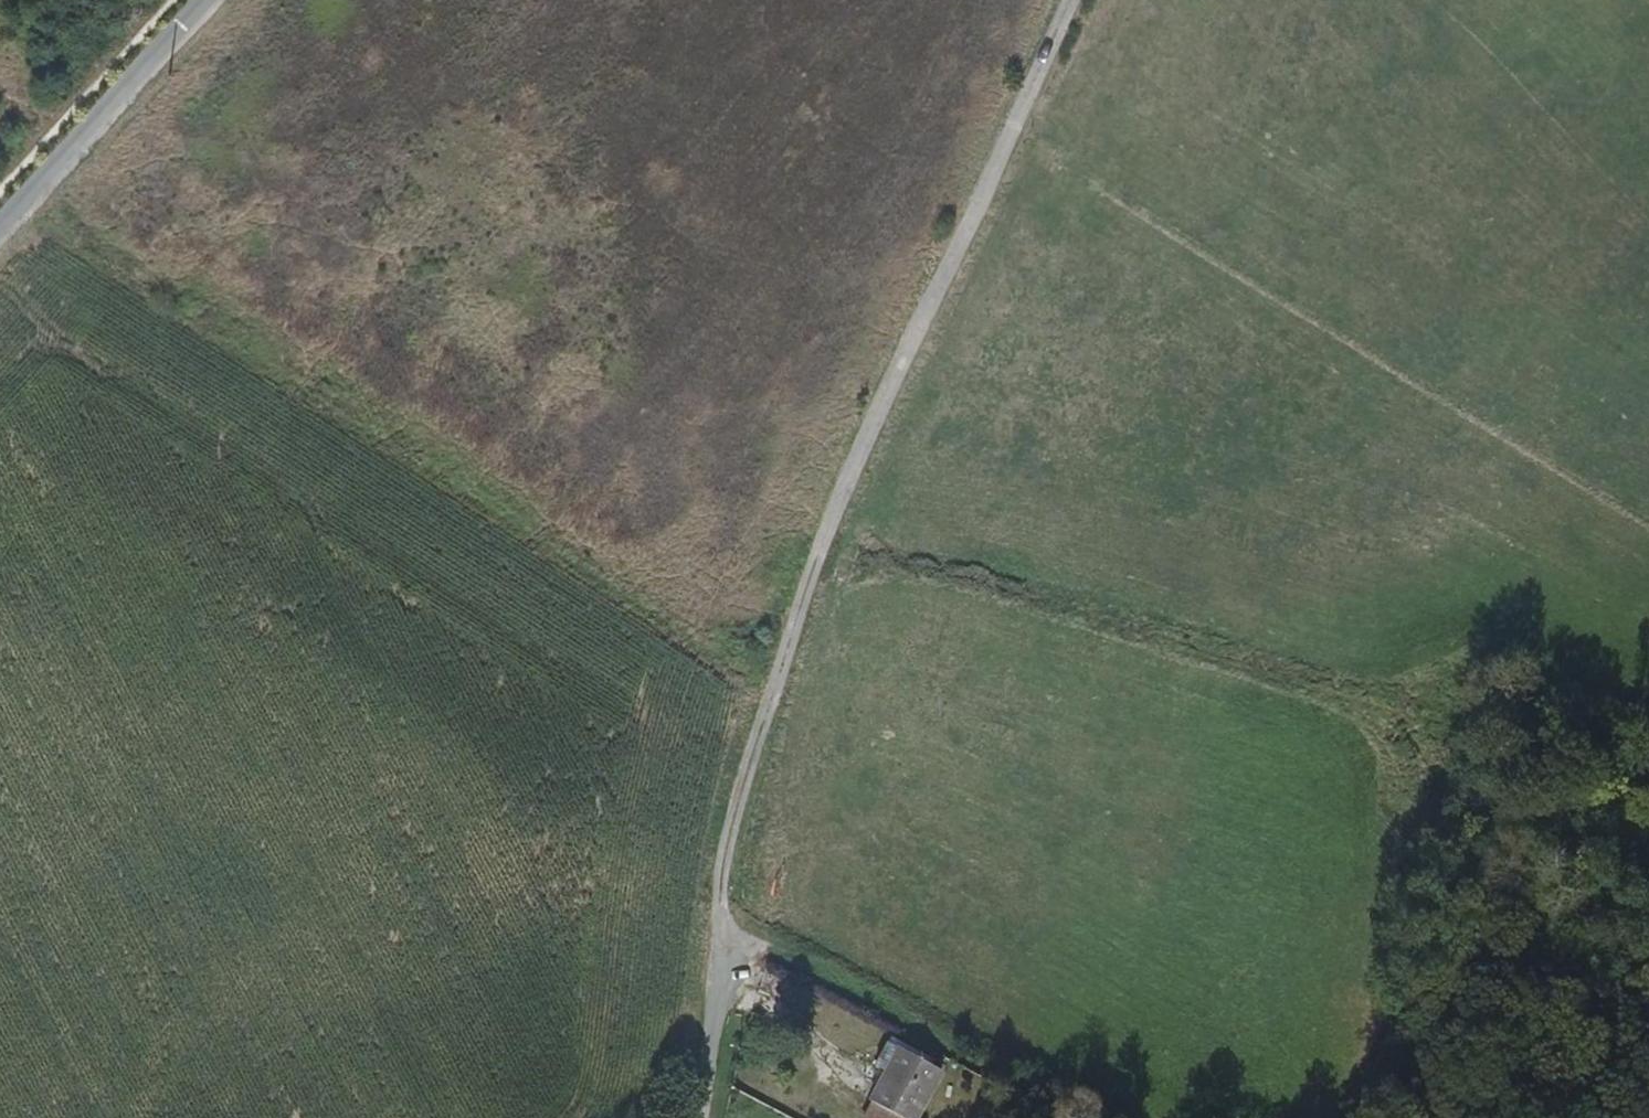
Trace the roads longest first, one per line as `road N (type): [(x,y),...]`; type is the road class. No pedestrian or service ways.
road 1 (track): [(725,929),(721,876),(815,560),(1075,0)]
road 2 (residential): [(206,0),(0,227)]
road 3 (residential): [(698,1117),(725,929)]

